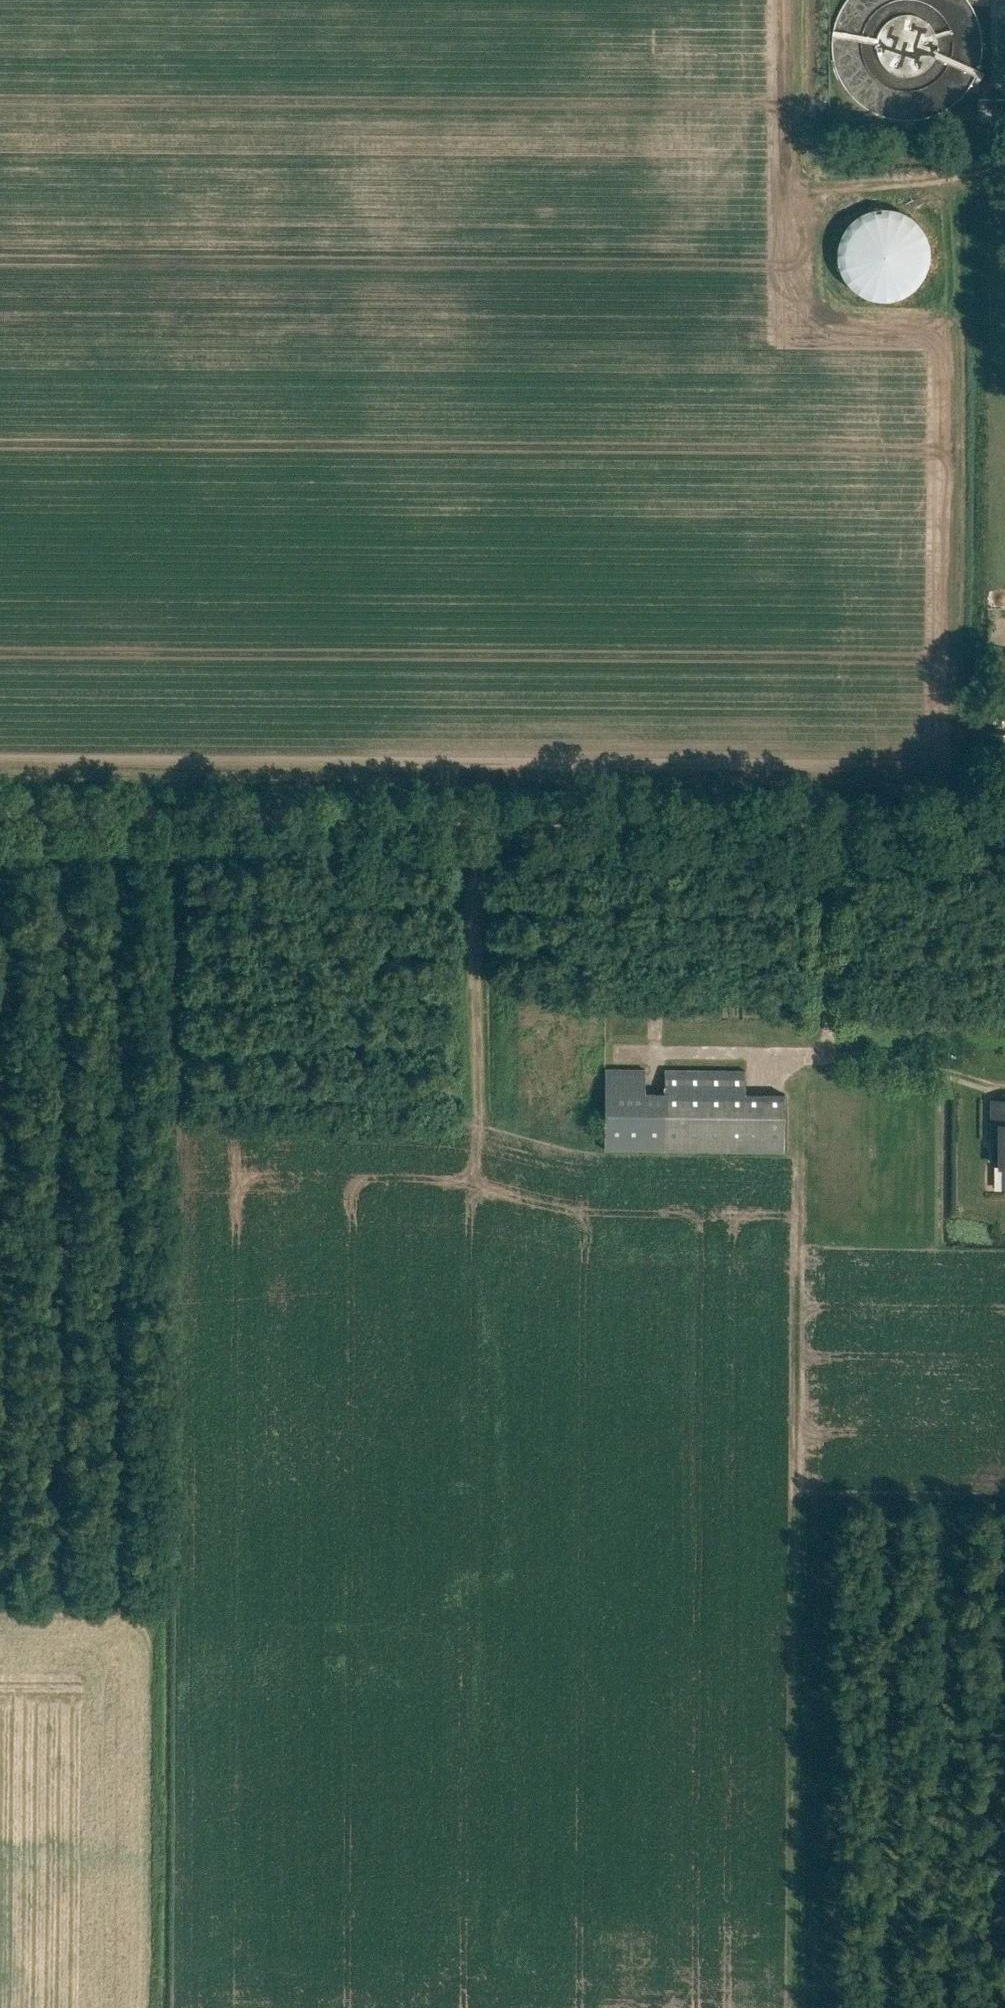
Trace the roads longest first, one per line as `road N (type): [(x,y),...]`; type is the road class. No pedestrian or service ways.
road 1 (unclassified): [(0,816),(1004,825)]

